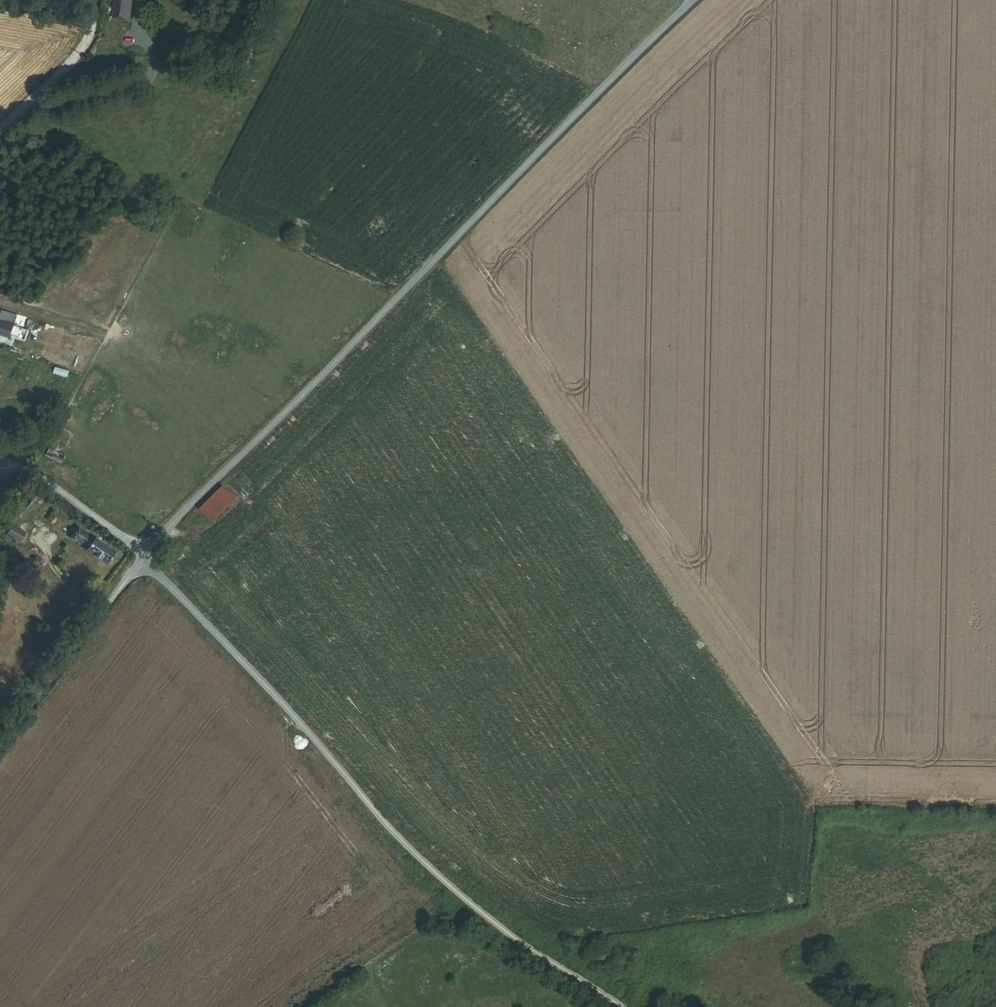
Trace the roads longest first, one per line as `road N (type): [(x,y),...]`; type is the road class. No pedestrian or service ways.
road 1 (unclassified): [(690,0),(146,556)]
road 2 (unclassified): [(143,561),(426,863),(500,930),(613,1006)]
road 3 (unclassified): [(143,561),(0,747)]
road 4 (unclassified): [(14,466),(146,556)]

